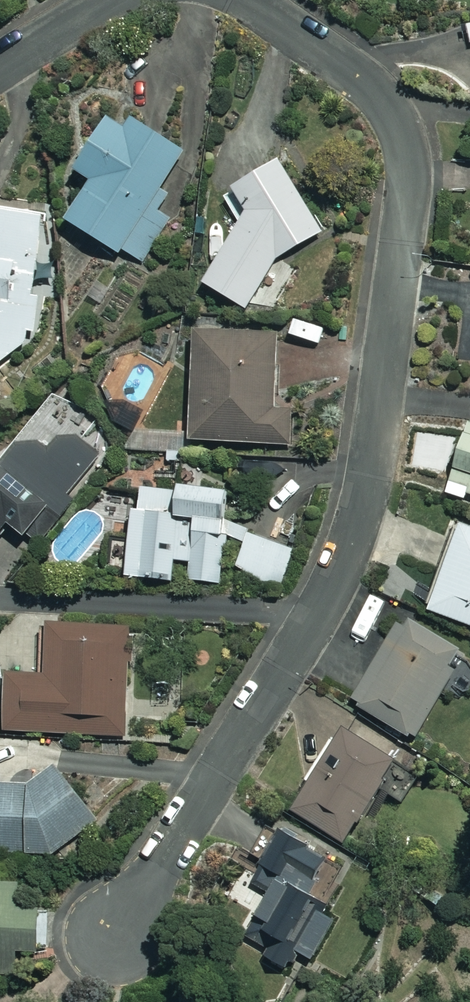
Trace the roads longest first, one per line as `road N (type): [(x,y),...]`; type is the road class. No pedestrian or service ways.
road 1 (residential): [(249,0),(372,87),(406,158),(370,474),(335,586),(114,939)]
road 2 (residential): [(0,67),(107,0)]

